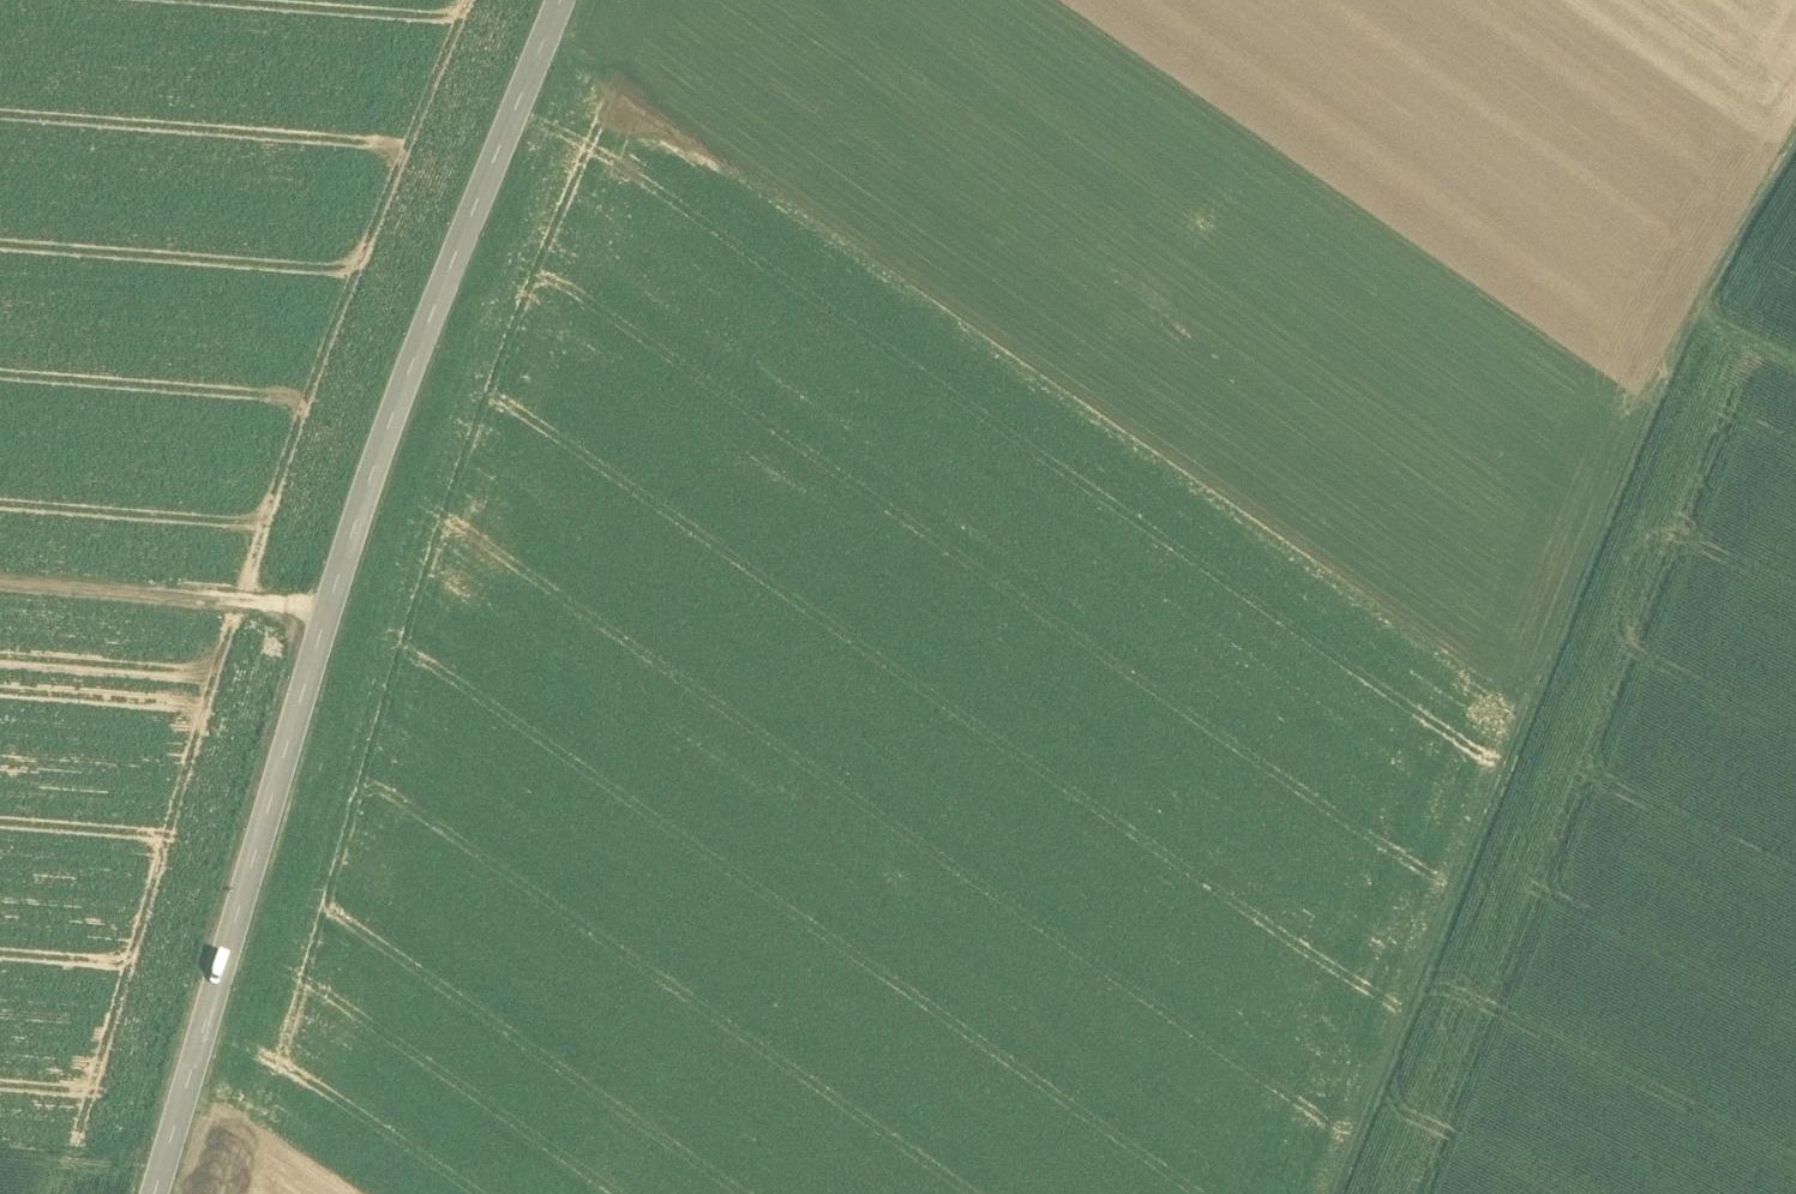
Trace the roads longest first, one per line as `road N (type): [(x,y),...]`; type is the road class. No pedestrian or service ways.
road 1 (unclassified): [(153,1193),(324,607),(565,0)]
road 2 (track): [(1688,319),(1339,1193)]
road 3 (track): [(324,607),(0,582)]
road 4 (track): [(1795,149),(1688,319)]
road 5 (track): [(1795,373),(1688,319)]

